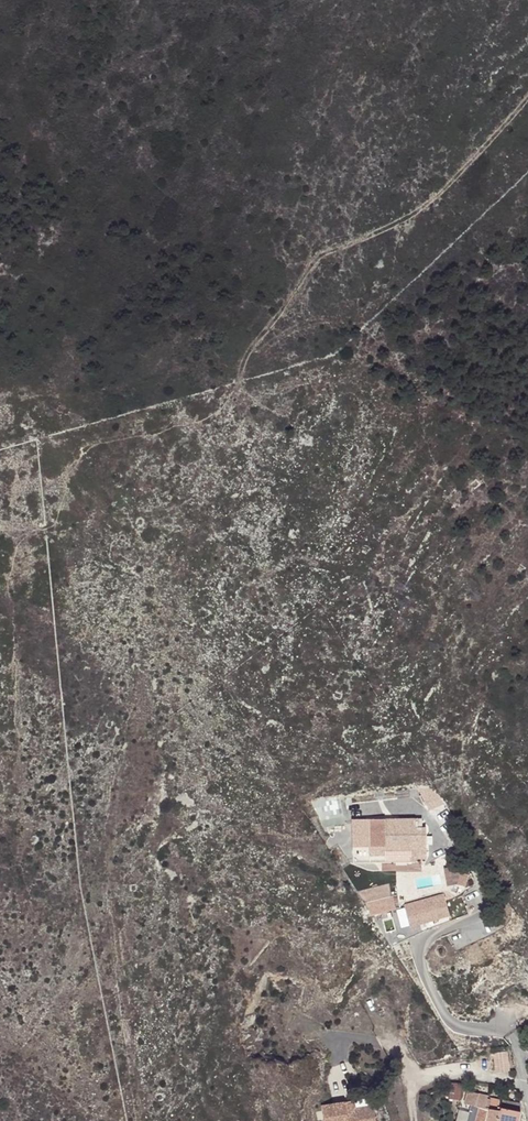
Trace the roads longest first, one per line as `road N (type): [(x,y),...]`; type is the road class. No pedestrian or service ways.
road 1 (track): [(139,1120),(111,921),(108,784)]

